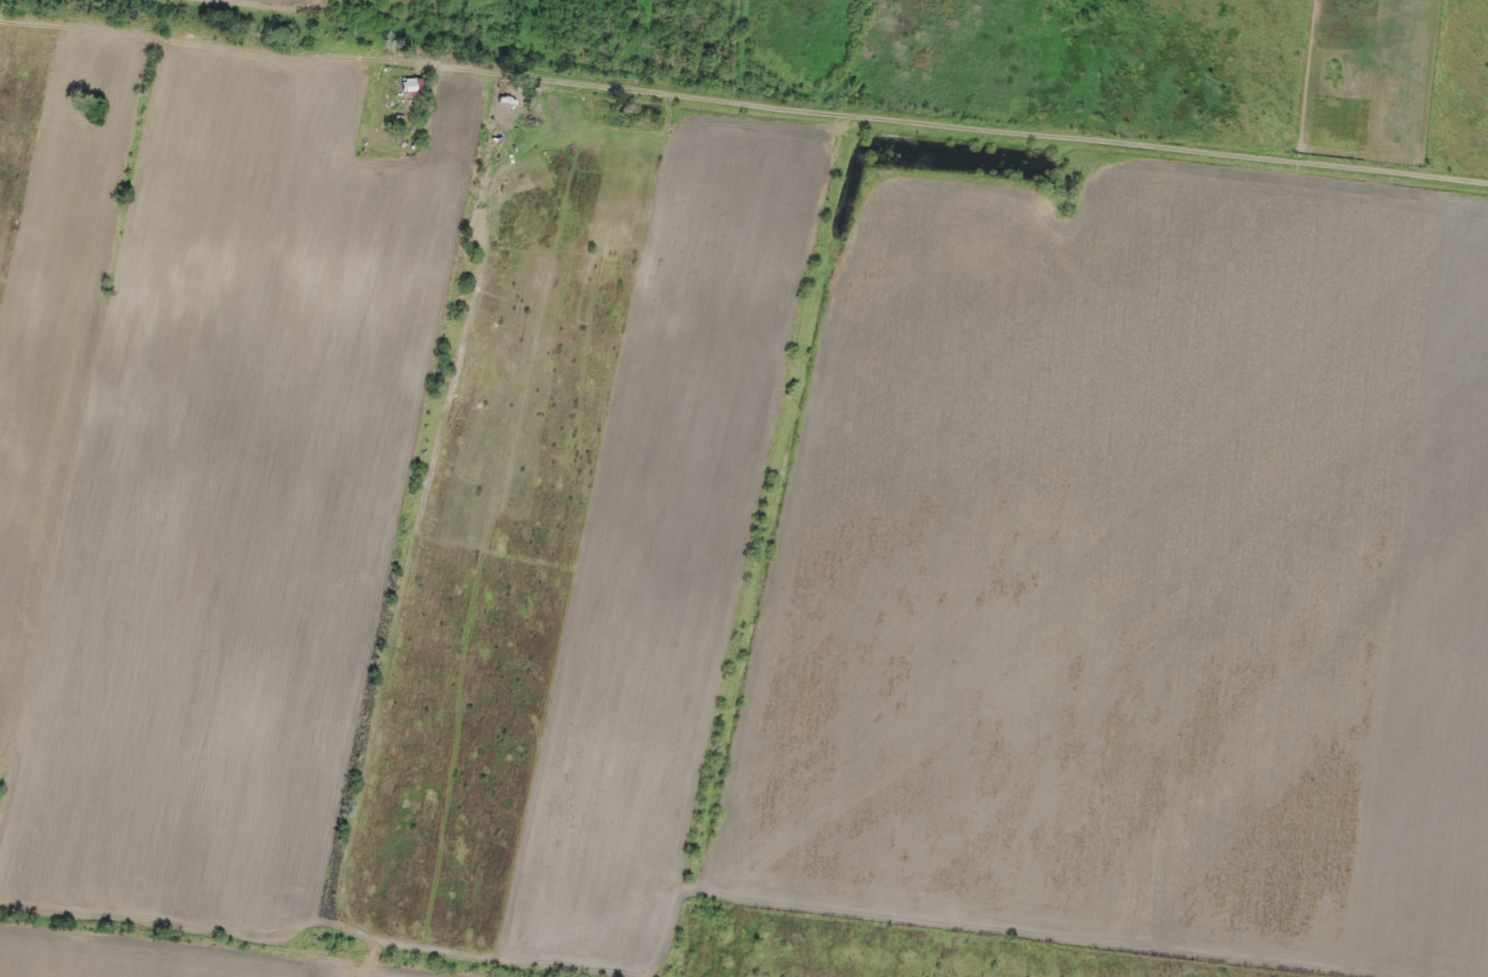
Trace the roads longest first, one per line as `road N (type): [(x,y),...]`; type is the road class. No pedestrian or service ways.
road 1 (residential): [(0,17),(1487,183)]

